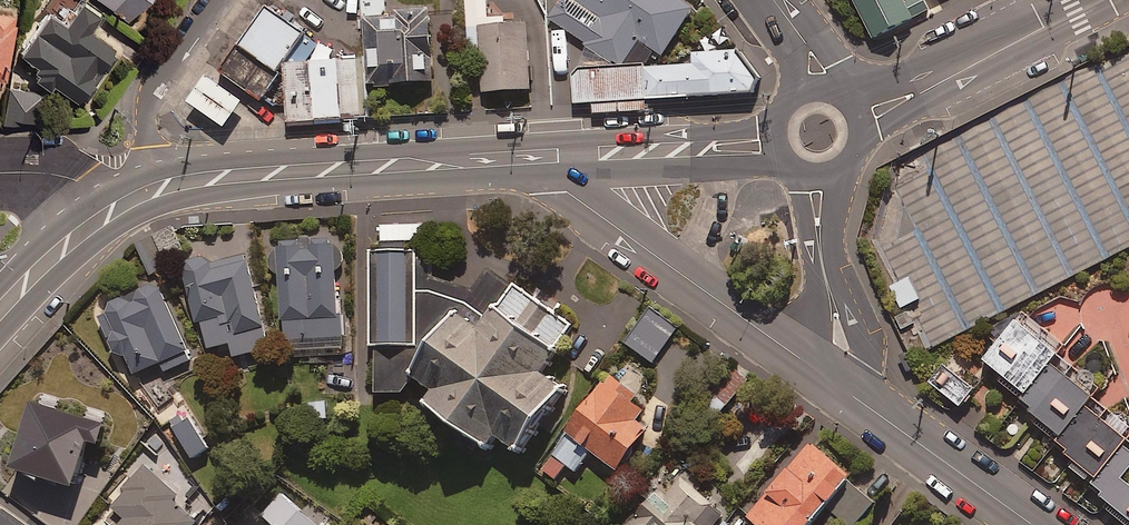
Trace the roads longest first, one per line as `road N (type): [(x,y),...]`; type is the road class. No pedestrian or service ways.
road 1 (tertiary): [(564,162),(410,164),(154,188)]
road 2 (tertiary): [(824,375),(567,192),(564,162)]
road 3 (tertiary): [(858,120),(1097,0)]
road 4 (tertiary): [(1030,524),(824,375)]
road 5 (tertiary): [(781,151),(564,162)]
road 6 (residential): [(222,0),(156,90),(148,117),(154,188)]
road 7 (tertiary): [(812,173),(839,345),(824,375)]
road 8 (tertiary): [(110,209),(0,311)]
road 9 (residential): [(110,209),(65,176),(0,173)]

